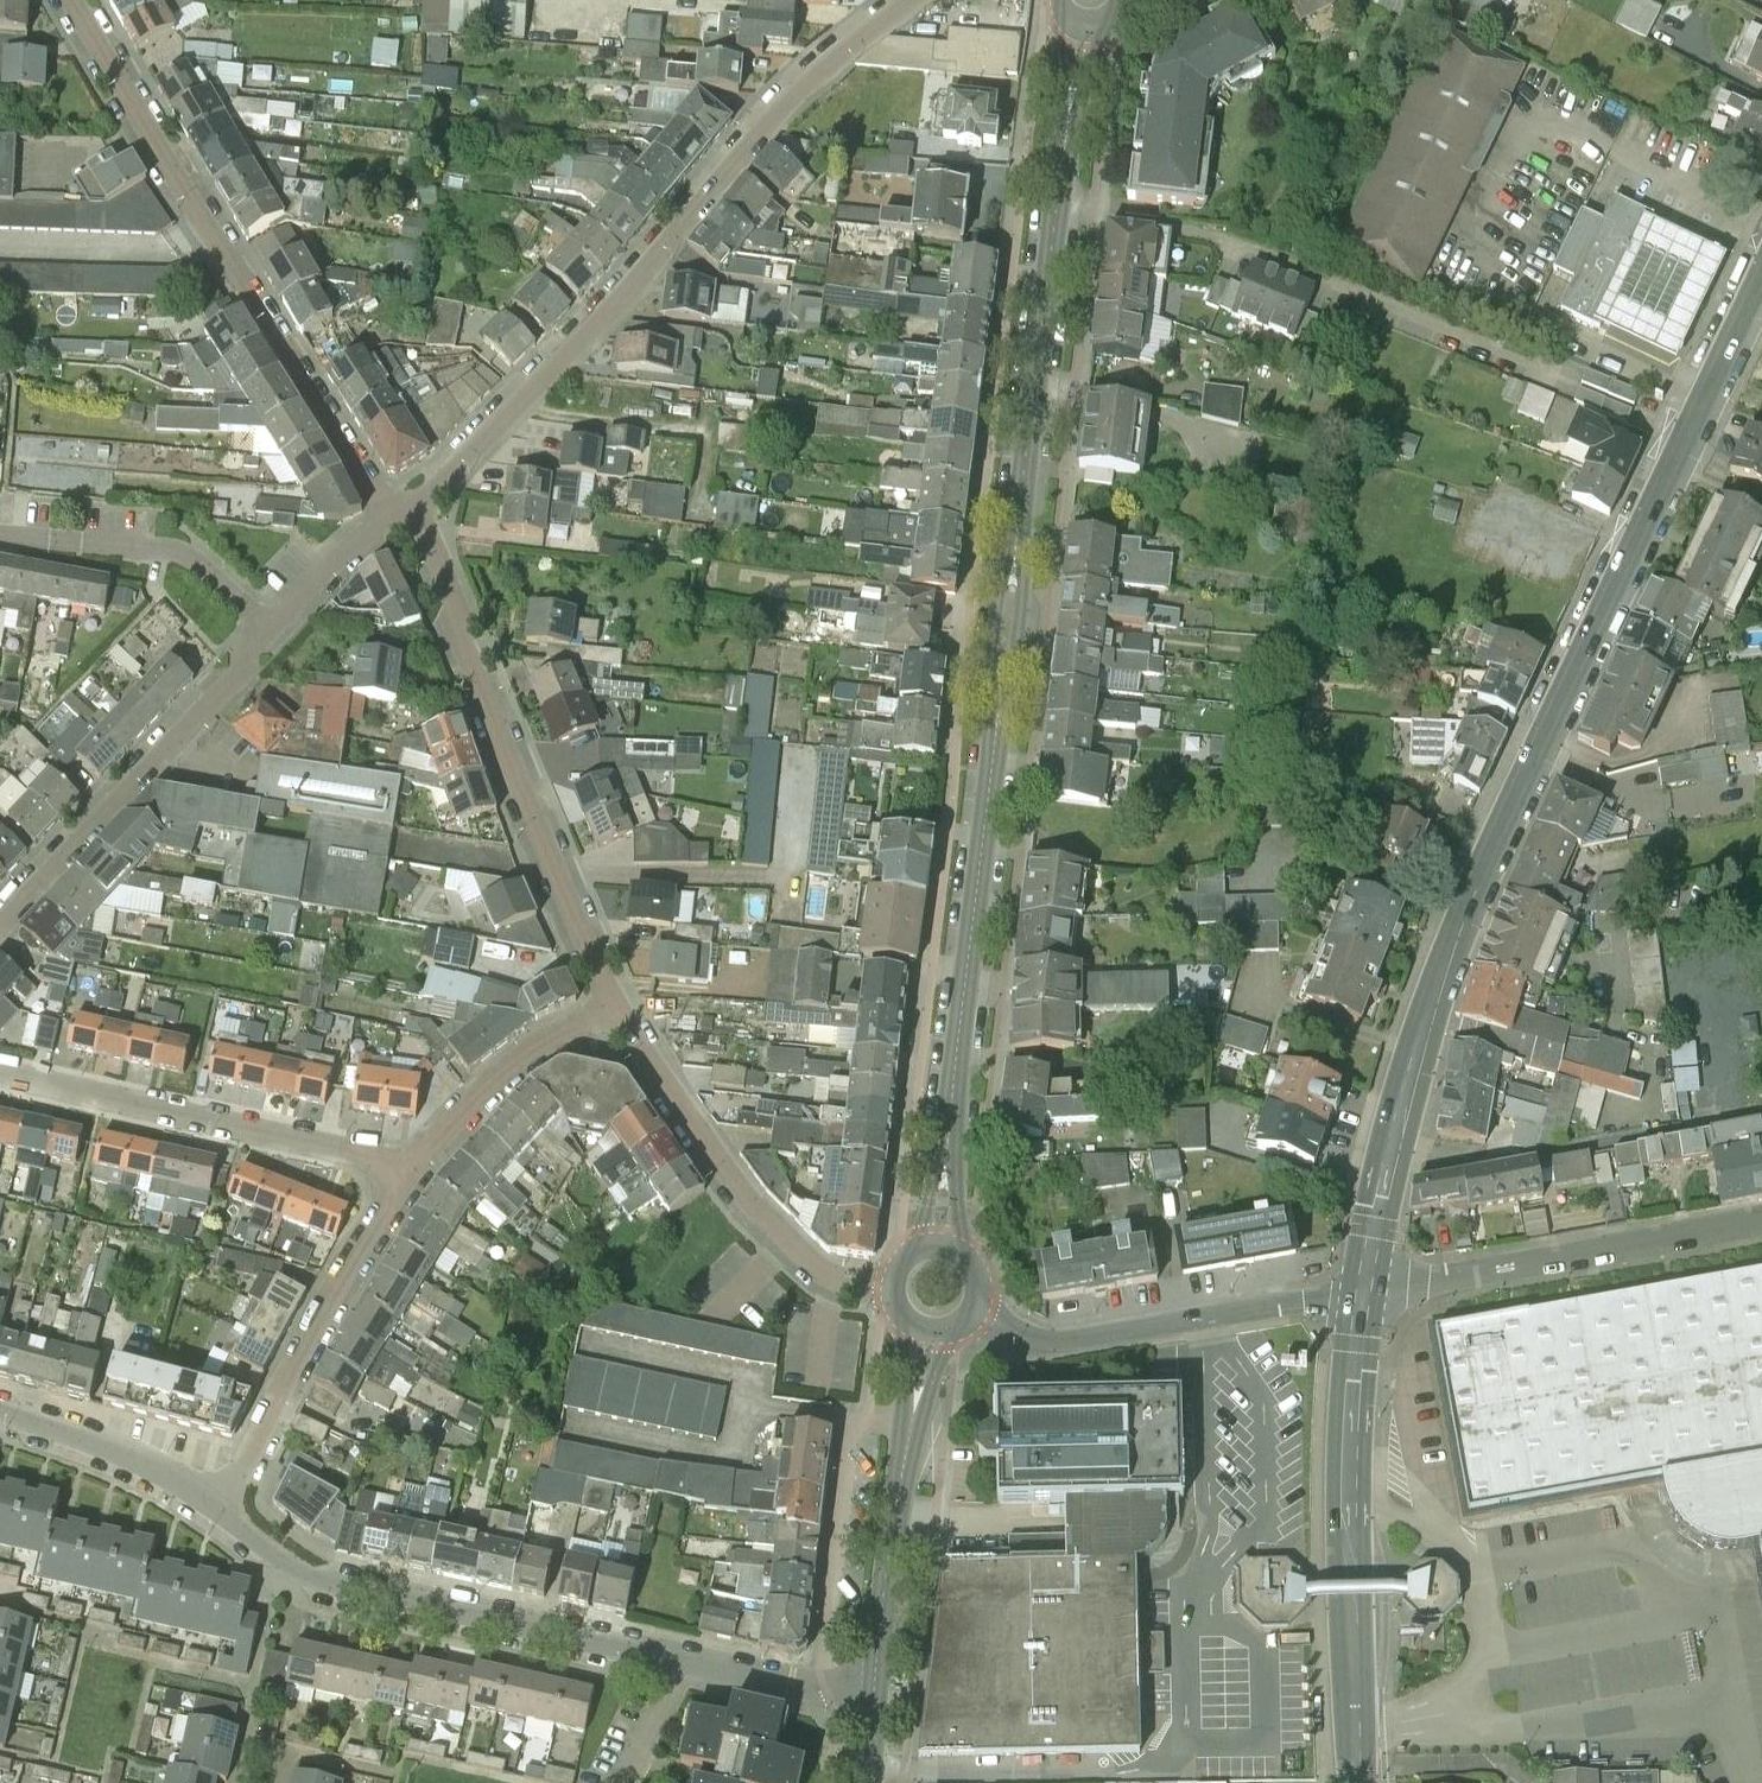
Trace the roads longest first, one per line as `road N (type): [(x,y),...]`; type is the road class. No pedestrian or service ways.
road 1 (primary): [(1364,1289),(1449,965),(1523,787),(1761,277)]
road 2 (residential): [(397,514),(450,475),(614,306),(794,95),(912,0)]
road 3 (residential): [(397,514),(208,227),(72,0)]
road 4 (residential): [(615,1006),(456,628),(454,599),(427,535),(397,514)]
road 5 (tertiary): [(932,1243),(998,707)]
road 6 (tertiary): [(1018,549),(1084,22)]
road 7 (residential): [(686,1660),(313,1576),(219,1512)]
road 8 (primary): [(1360,1782),(1350,1506),(1364,1289)]
road 9 (residential): [(410,1176),(358,1153),(0,1073)]
road 10 (residential): [(1364,1289),(1761,1217)]
road 11 (residential): [(0,921),(273,625)]
road 12 (residential): [(970,1312),(1061,1340),(1364,1289)]
road 13 (residential): [(219,1512),(351,1259),(410,1176)]
road 14 (residential): [(846,1281),(816,1266),(753,1205),(615,1006)]
road 15 (residential): [(916,1398),(868,1418),(849,1443),(821,1689)]
road 16 (tertiary): [(875,1696),(916,1398)]
road 17 (residential): [(273,625),(180,556),(0,535)]
road 18 (residential): [(410,1176),(530,1049),(615,1006)]
road 19 (residential): [(219,1512),(116,1447),(0,1408)]
road 20 (residential): [(273,625),(360,538),(397,514)]
road 21 (tertiary): [(1018,549),(1003,576),(991,671),(998,707)]
road 22 (tertiary): [(998,707),(1019,624),(1018,549)]
road 23 (residential): [(821,1689),(686,1660)]
road 24 (residential): [(625,1782),(686,1660)]

